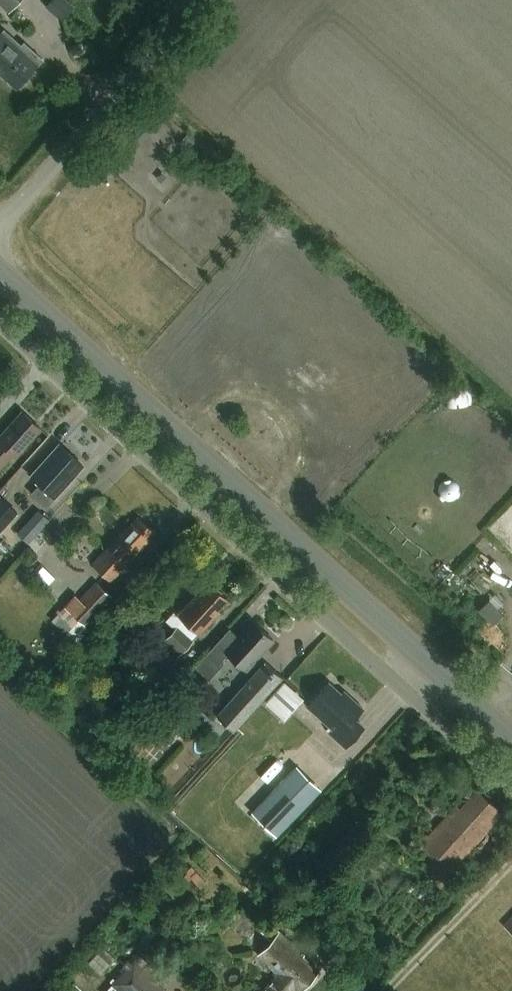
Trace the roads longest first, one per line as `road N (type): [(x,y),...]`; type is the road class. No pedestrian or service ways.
road 1 (unclassified): [(511,788),(0,323)]
road 2 (secondary): [(511,740),(0,275)]
road 3 (unclassified): [(0,227),(200,0)]

